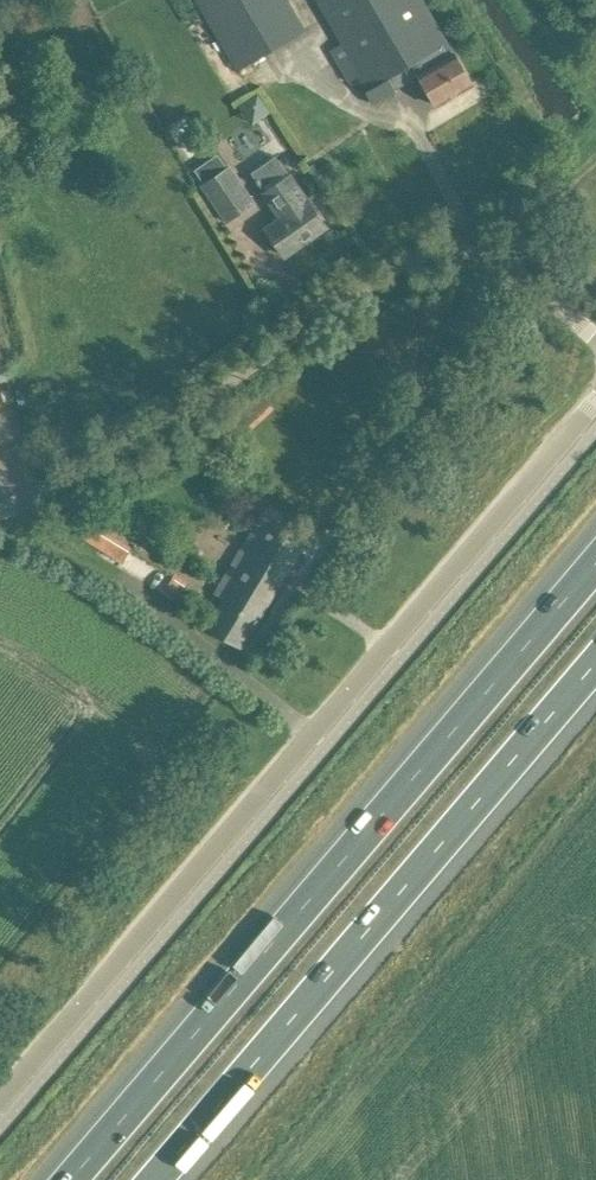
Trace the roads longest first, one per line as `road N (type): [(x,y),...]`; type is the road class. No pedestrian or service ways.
road 1 (unclassified): [(0,1097),(595,403)]
road 2 (motorway): [(595,563),(70,1179)]
road 3 (residential): [(0,508),(151,436),(340,299),(407,262),(469,246),(499,256),(595,345)]
road 4 (motorway): [(153,1179),(595,660)]

